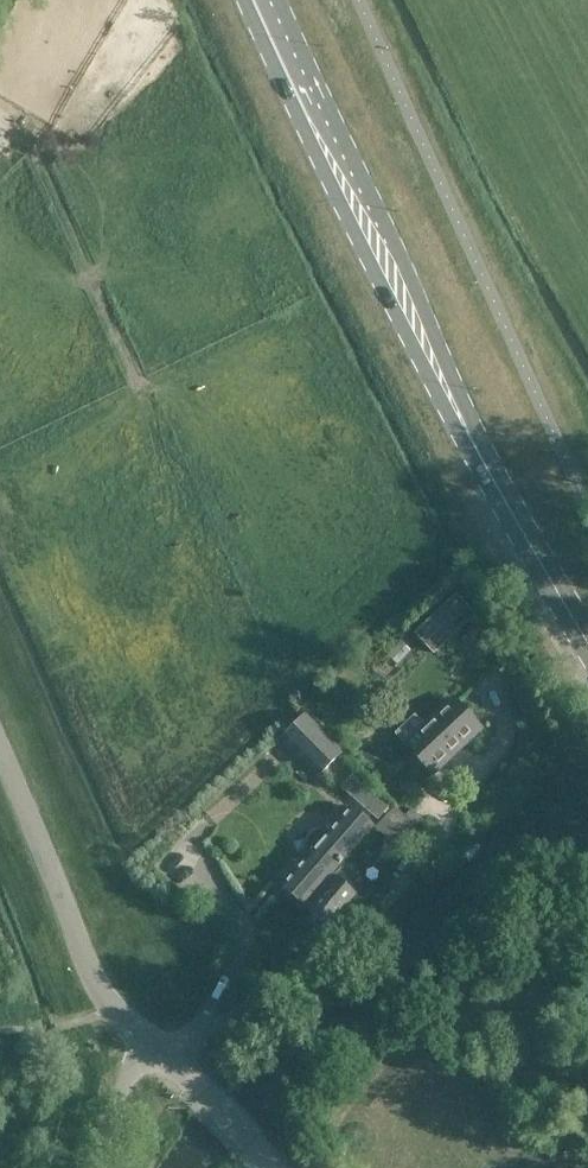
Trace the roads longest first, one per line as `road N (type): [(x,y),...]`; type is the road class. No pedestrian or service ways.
road 1 (secondary): [(587,644),(407,318),(264,0)]
road 2 (unclassified): [(250,1143),(114,1009),(0,746)]

